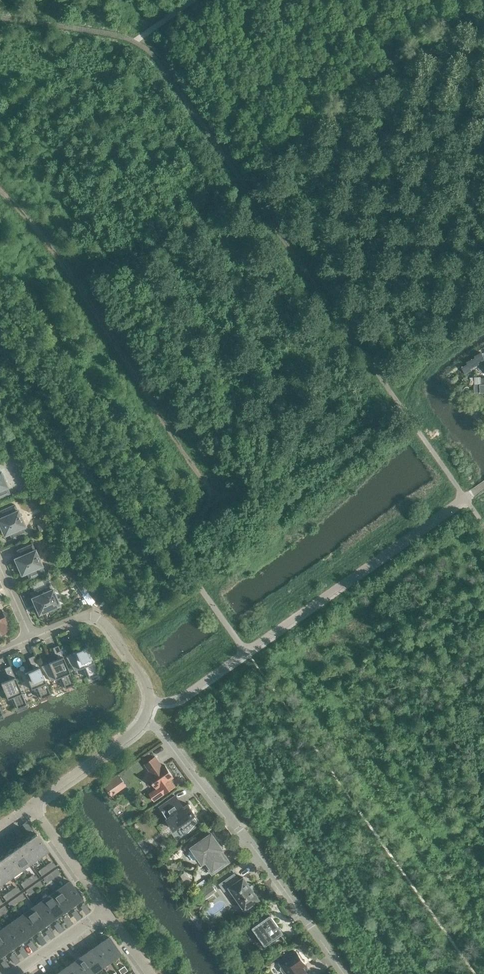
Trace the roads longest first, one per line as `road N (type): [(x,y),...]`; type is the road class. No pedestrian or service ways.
road 1 (residential): [(144,721),(239,829),(343,973)]
road 2 (residential): [(31,805),(144,721)]
road 3 (residential): [(105,909),(31,805)]

